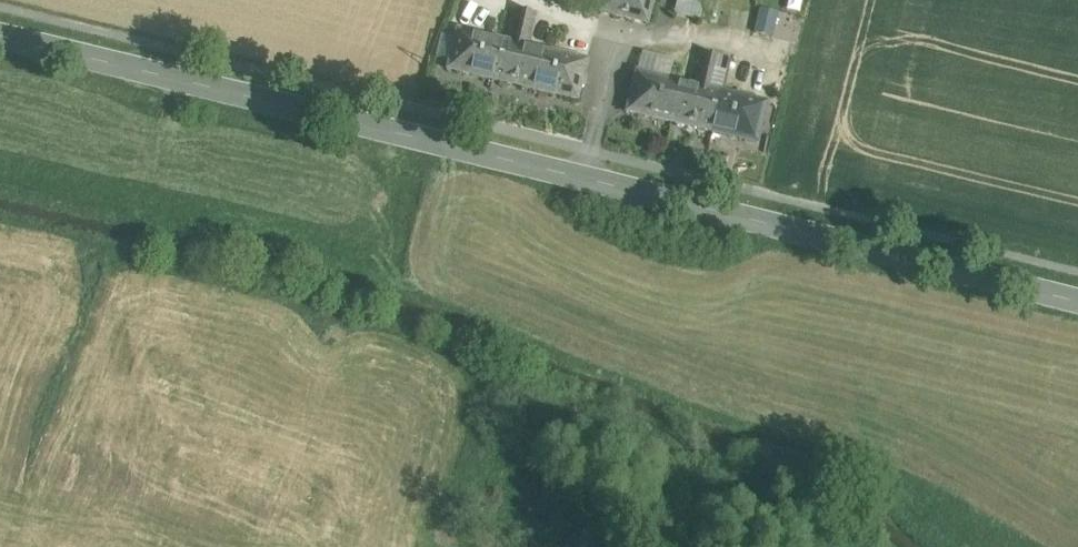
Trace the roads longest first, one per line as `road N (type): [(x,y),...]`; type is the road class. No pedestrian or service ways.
road 1 (tertiary): [(0,31),(1077,307)]

